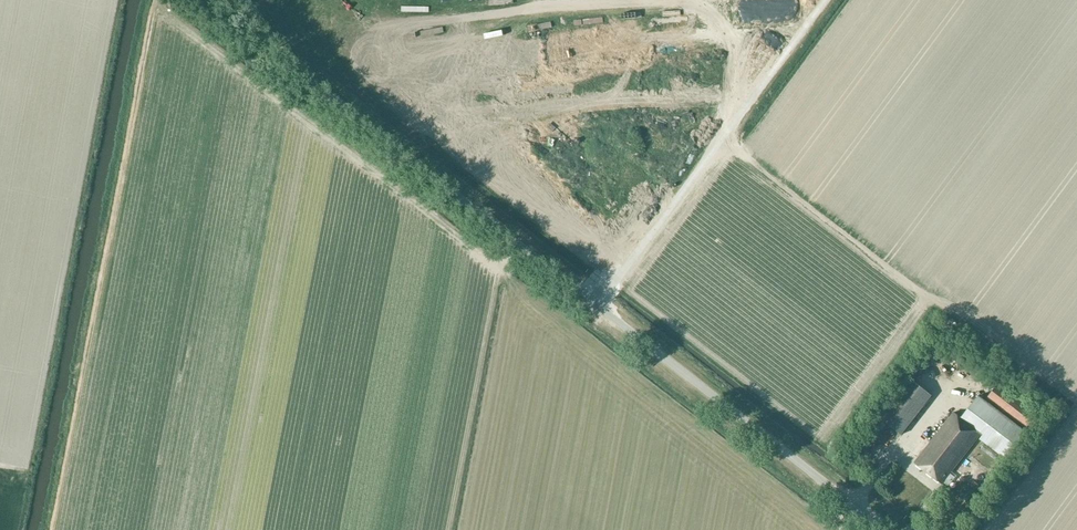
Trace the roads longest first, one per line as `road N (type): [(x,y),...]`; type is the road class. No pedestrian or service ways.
road 1 (unclassified): [(883,529),(301,73),(245,0)]

